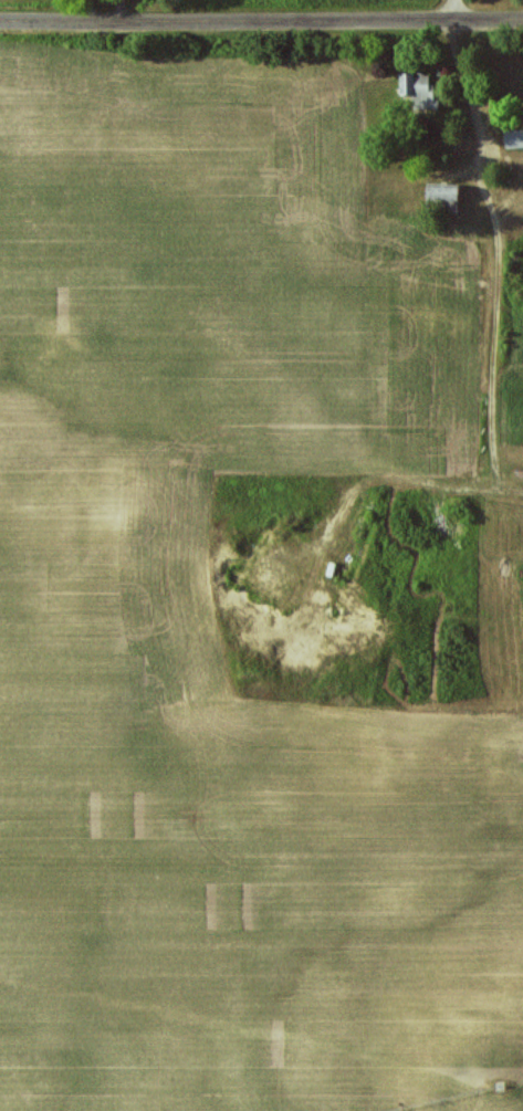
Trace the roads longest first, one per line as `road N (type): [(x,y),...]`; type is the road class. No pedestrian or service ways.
road 1 (residential): [(0,26),(522,23)]

